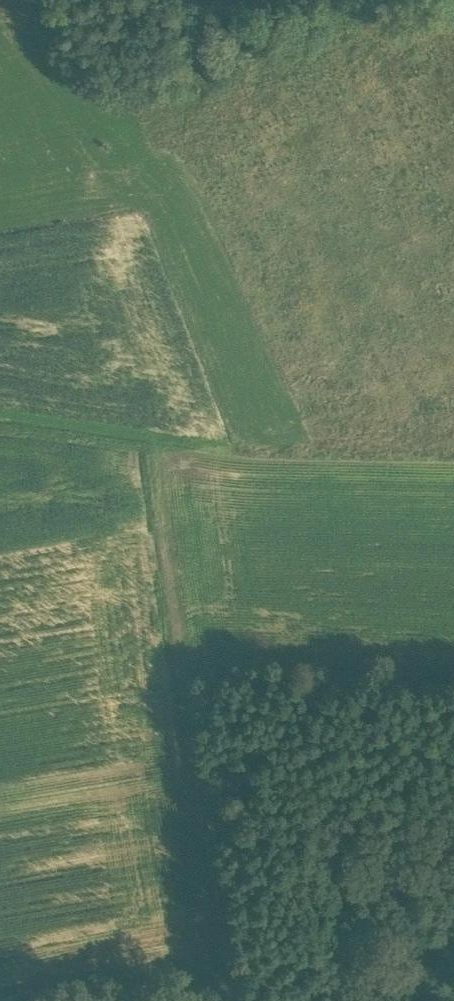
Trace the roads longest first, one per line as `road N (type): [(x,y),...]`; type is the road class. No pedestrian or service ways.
road 1 (track): [(234,1000),(150,462)]

